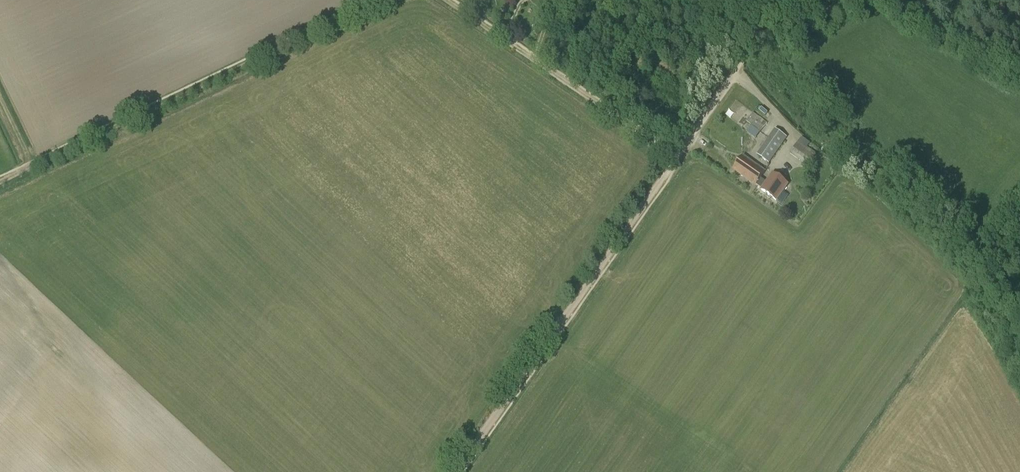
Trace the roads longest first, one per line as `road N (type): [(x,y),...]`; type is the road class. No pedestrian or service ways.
road 1 (track): [(460,471),(758,42)]
road 2 (track): [(0,181),(377,0)]
road 3 (track): [(446,0),(676,159)]

